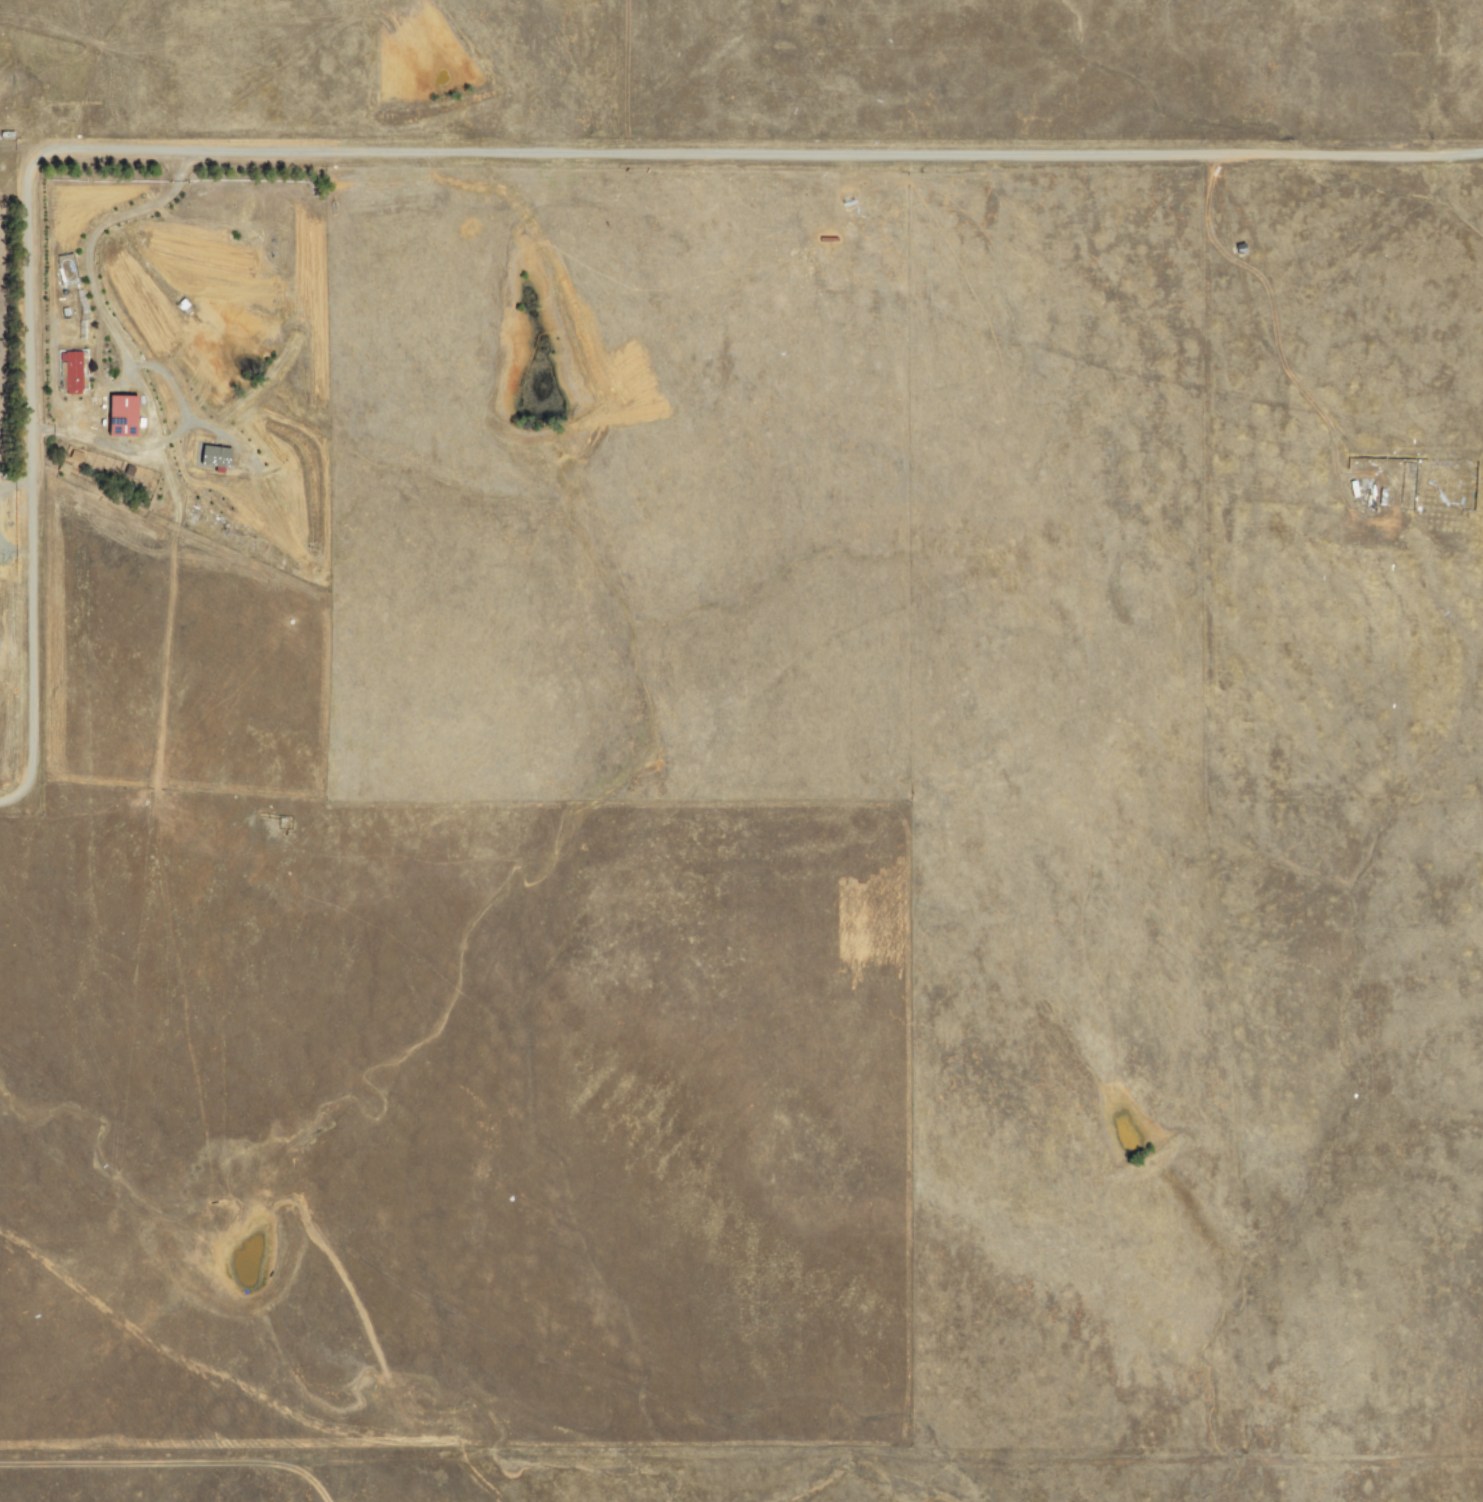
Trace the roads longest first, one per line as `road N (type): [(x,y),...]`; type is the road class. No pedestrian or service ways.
road 1 (track): [(1482,1461),(0,1460)]
road 2 (residential): [(1482,152),(37,153)]
road 3 (residential): [(37,153),(28,762),(19,787),(0,799)]

